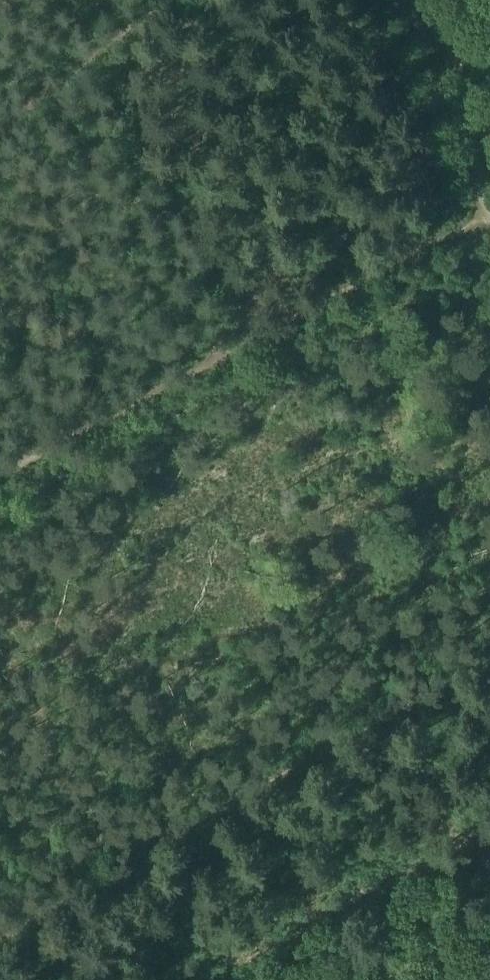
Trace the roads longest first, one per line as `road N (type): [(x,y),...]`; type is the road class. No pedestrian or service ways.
road 1 (track): [(406,0),(489,194)]

